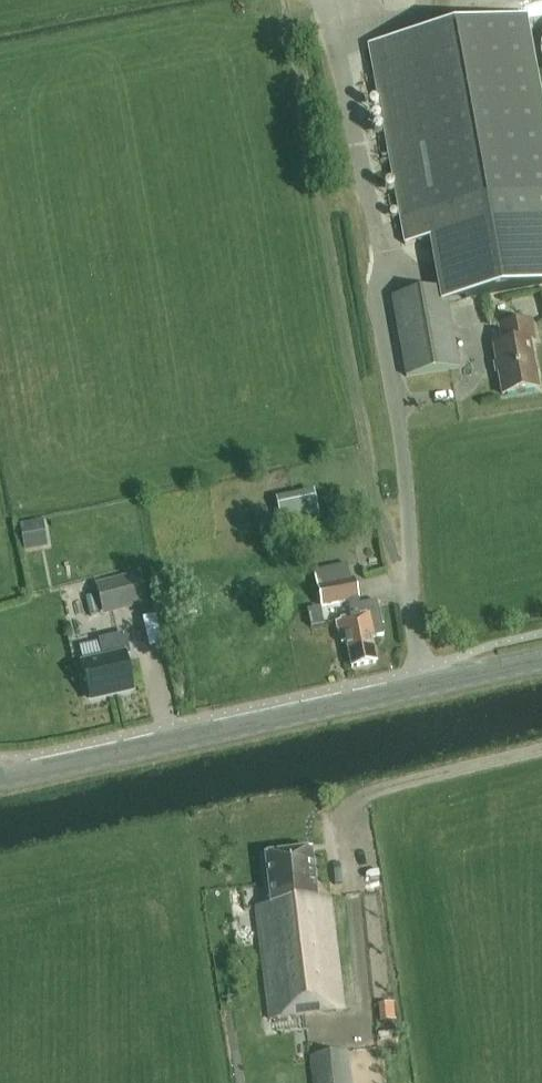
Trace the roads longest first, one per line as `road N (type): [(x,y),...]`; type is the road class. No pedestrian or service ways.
road 1 (tertiary): [(0,775),(541,657)]
road 2 (track): [(359,1041),(361,967),(341,825),(365,795),(392,784),(541,752)]

